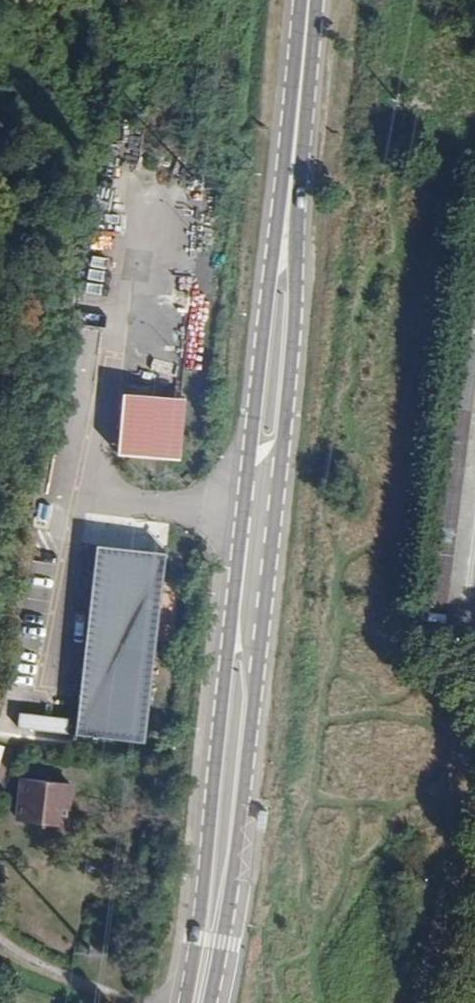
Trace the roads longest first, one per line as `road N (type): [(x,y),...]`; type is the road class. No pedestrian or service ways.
road 1 (secondary): [(287,214),(269,281),(187,1002)]
road 2 (secondary): [(212,1002),(242,818),(287,396),(295,281),(287,214)]
road 3 (secondary): [(309,0),(287,214)]

